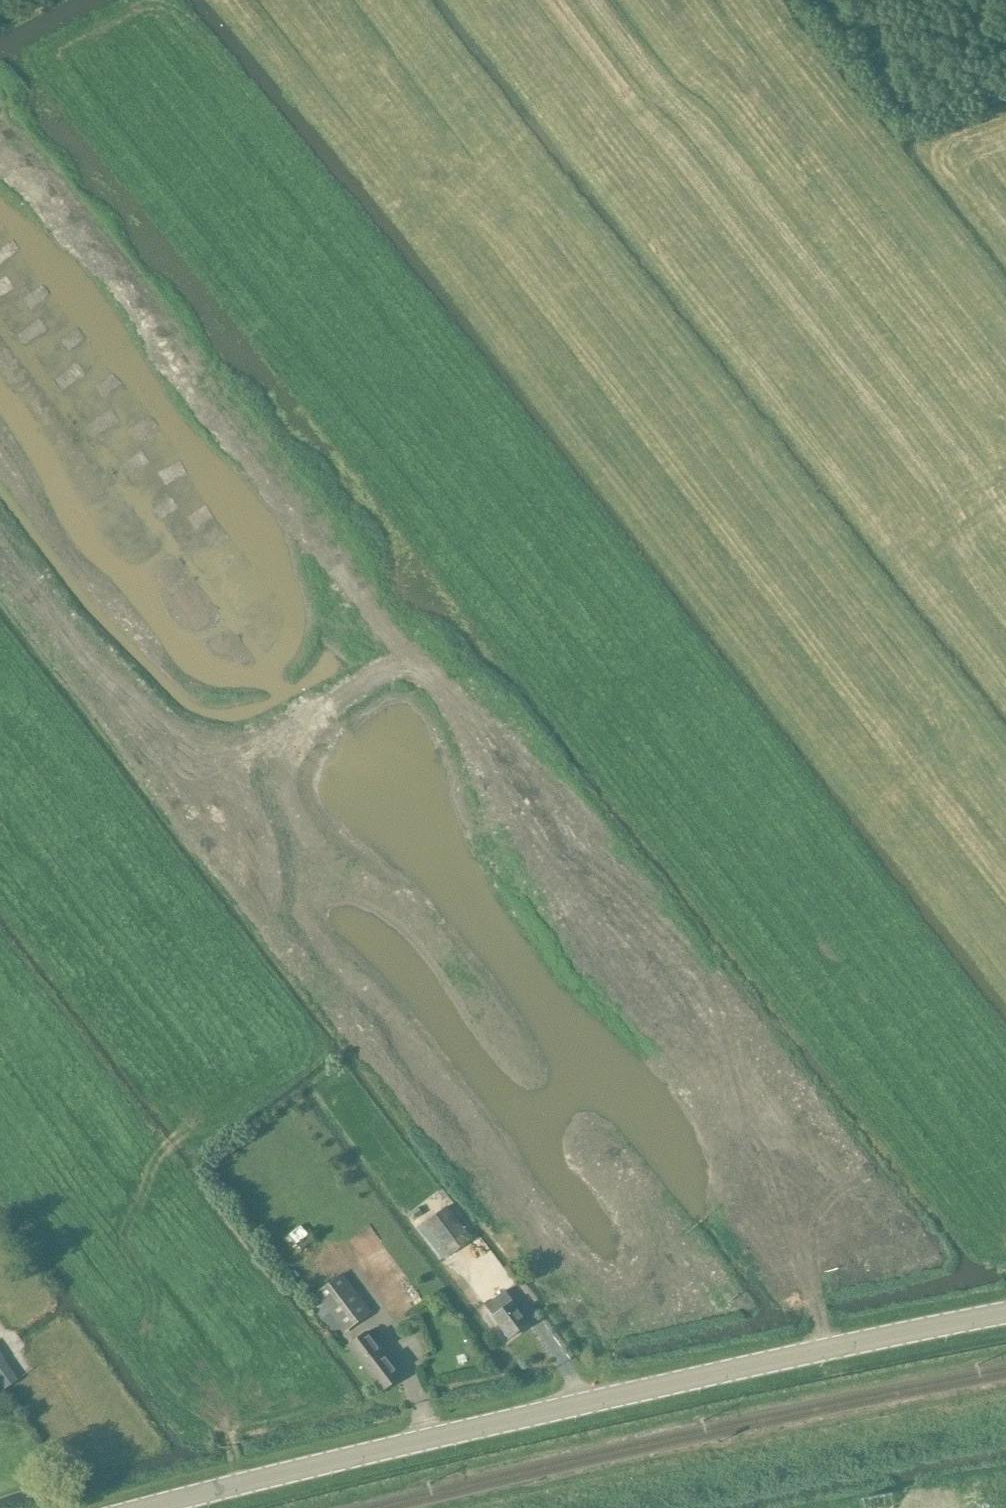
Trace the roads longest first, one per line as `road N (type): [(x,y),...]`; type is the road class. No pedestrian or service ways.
road 1 (tertiary): [(181,1507),(534,1414),(1005,1310)]

